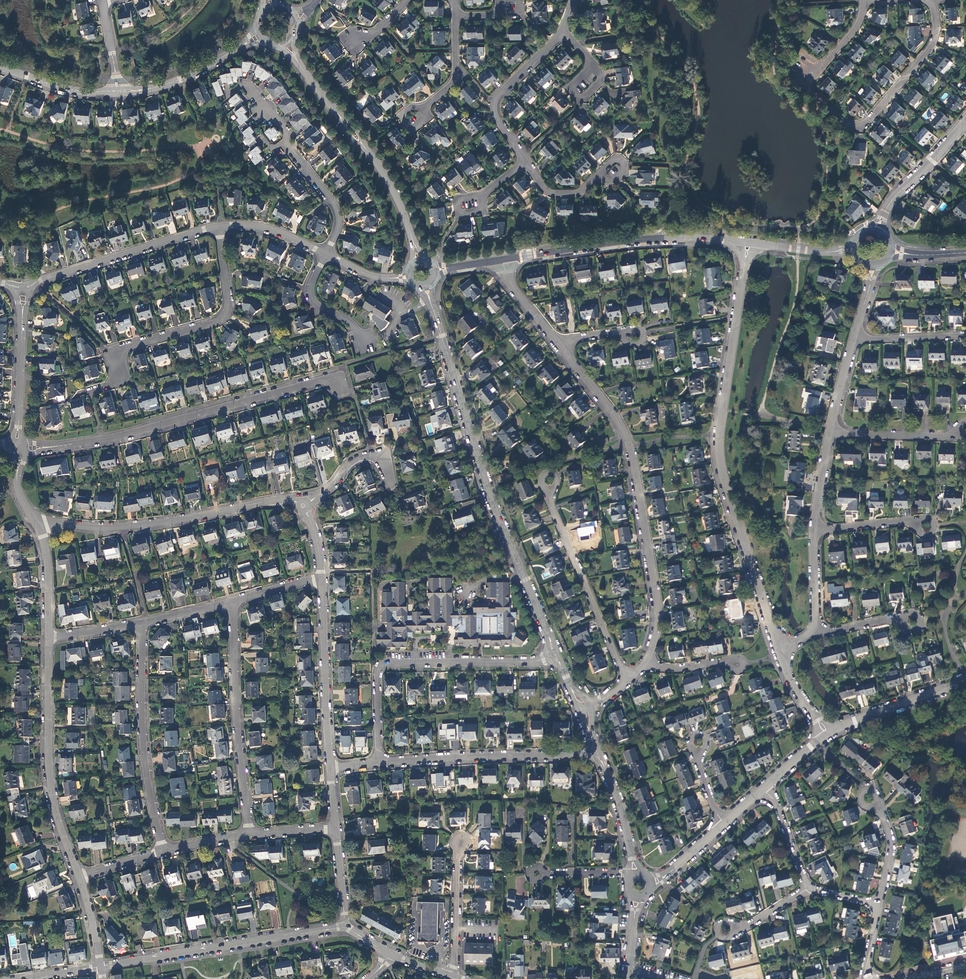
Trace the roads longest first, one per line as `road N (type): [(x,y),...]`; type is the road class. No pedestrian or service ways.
road 1 (unclassified): [(747,243),(716,452),(776,647)]
road 2 (secondary): [(432,307),(491,500),(547,632)]
road 3 (residential): [(560,346),(629,445),(658,602),(646,661)]
road 4 (residential): [(18,450),(102,440),(324,380),(338,383)]
road 5 (tertiary): [(303,506),(264,503),(119,528),(38,524)]
road 6 (tertiary): [(346,927),(101,966)]
road 7 (tertiary): [(502,259),(638,238),(747,243)]
road 8 (tertiary): [(79,878),(55,803),(50,637)]
road 9 (residential): [(808,72),(817,98),(847,123),(865,124),(930,49),(930,0)]
road 10 (residential): [(234,602),(234,697),(249,834)]
road 11 (residential): [(144,623),(141,712),(164,851)]
road 12 (residential): [(115,367),(123,349),(222,316),(229,304),(219,226)]
road 13 (residential): [(380,763),(592,752)]
road 14 (residential): [(629,680),(550,489)]
road 15 (residential): [(219,226),(24,288)]
road 16 (tertiary): [(330,769),(322,579)]
road 17 (residential): [(550,656),(381,665)]
road 18 (tertiary): [(18,450),(24,288)]
road 19 (residential): [(562,35),(496,100),(497,118),(524,160)]
road 20 (residential): [(451,976),(461,842)]
road 21 (tertiary): [(117,91),(172,82),(241,46)]
road 22 (residential): [(830,432),(961,431)]
road 23 (residential): [(282,143),(335,211),(326,254)]
road 24 (tertiary): [(0,67),(68,88),(117,91)]
road 25 (residential): [(375,339),(312,295),(326,254)]

